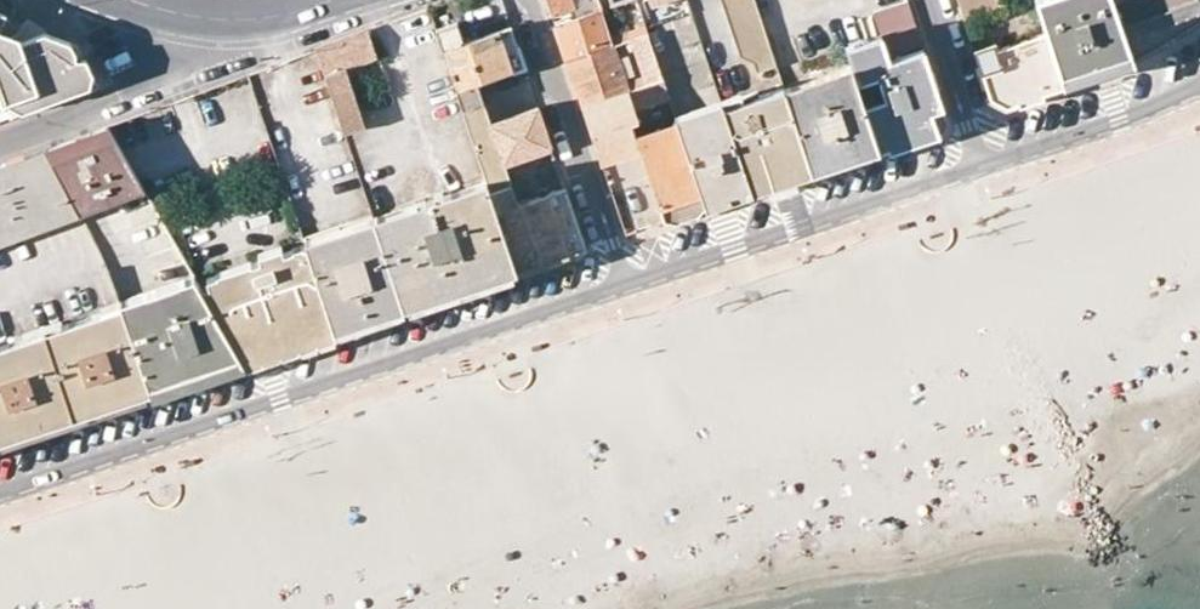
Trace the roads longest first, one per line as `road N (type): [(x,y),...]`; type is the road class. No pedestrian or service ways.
road 1 (residential): [(0,491),(622,284)]
road 2 (residential): [(622,284),(982,163)]
road 3 (residential): [(0,143),(320,12)]
road 4 (residential): [(525,0),(622,284)]
road 5 (residential): [(982,163),(1136,107),(1199,72)]
road 6 (tertiary): [(146,0),(241,18),(320,12)]
road 7 (residential): [(927,0),(982,163)]

